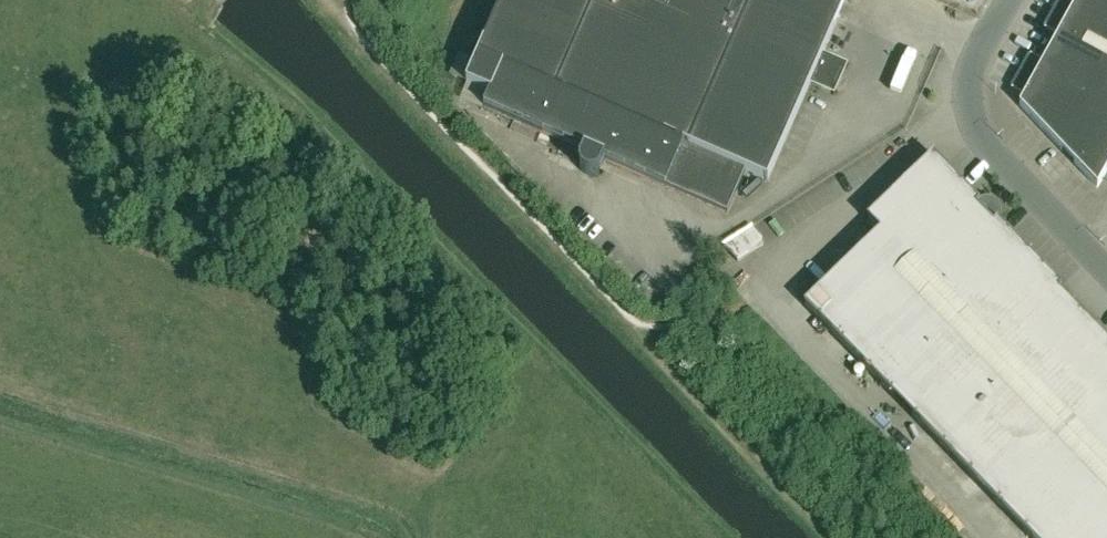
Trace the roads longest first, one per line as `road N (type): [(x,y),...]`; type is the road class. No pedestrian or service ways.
road 1 (unclassified): [(1106,280),(973,146),(964,107),(1018,0)]

